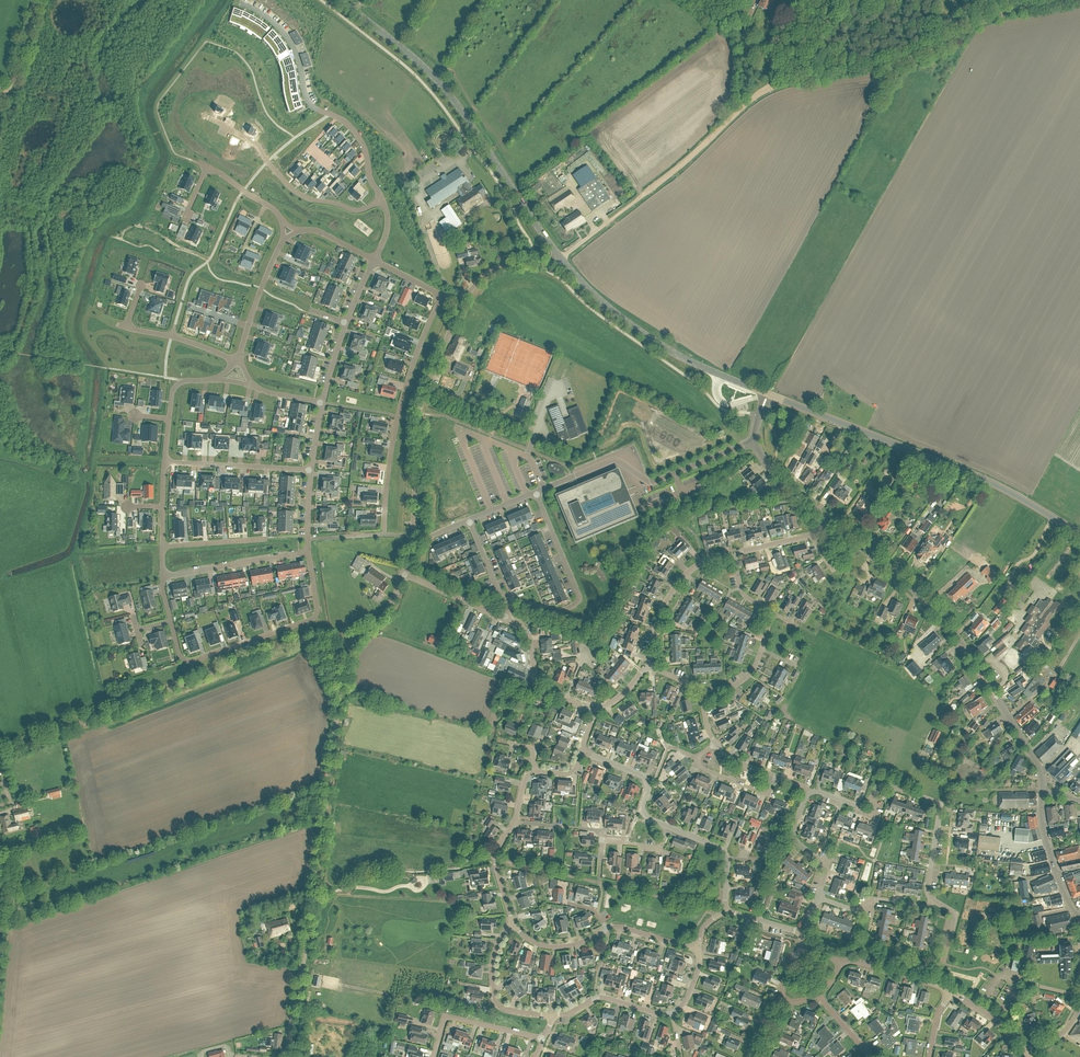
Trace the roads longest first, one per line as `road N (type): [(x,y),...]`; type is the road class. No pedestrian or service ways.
road 1 (unclassified): [(286,1056),(348,638)]
road 2 (unclassified): [(0,757),(290,643),(348,638)]
road 3 (unclassified): [(1043,793),(1037,762),(955,636),(885,564),(827,521)]
road 4 (secondary): [(561,258),(440,84),(339,0)]
road 5 (secondary): [(1079,534),(980,478),(768,394)]
road 6 (track): [(790,82),(889,66),(988,20),(1073,0)]
road 7 (unclassified): [(402,573),(418,413),(462,305)]
road 8 (track): [(768,89),(561,258)]
road 9 (residential): [(239,3),(289,41),(311,105),(356,134),(382,200)]
road 10 (residential): [(442,296),(401,404),(384,535)]
road 11 (residential): [(933,900),(927,886),(941,804),(890,786),(861,806),(807,791)]
road 12 (residential): [(543,489),(613,460),(654,482),(755,441)]
road 13 (residential): [(308,552),(312,619),(191,661),(178,651)]
road 14 (residential): [(382,200),(358,211),(307,199),(256,145),(207,117)]
road 15 (secondary): [(720,375),(632,326),(561,258)]
road 16 (residential): [(536,492),(579,600),(556,612),(513,599)]
road 17 (residential): [(649,666),(661,615),(679,583),(705,561),(734,557)]
road 18 (residential): [(311,470),(164,462)]
road 19 (residential): [(308,552),(163,577)]
road 20 (residential): [(505,618),(529,636),(540,688),(594,712)]
road 21 (residential): [(552,1015),(495,1001),(494,962),(513,924)]
road 22 (residential): [(669,827),(645,814),(641,775),(581,751)]
road 23 (residential): [(1043,793),(1053,862),(1079,917)]
road 24 (residential): [(672,1013),(602,997),(552,1015)]
road 25 (residential): [(818,897),(826,868),(793,835),(807,791)]
road 26 (residential): [(933,900),(922,907),(871,900),(854,908),(818,897)]
road 27 (residential): [(727,911),(723,851),(669,827)]

